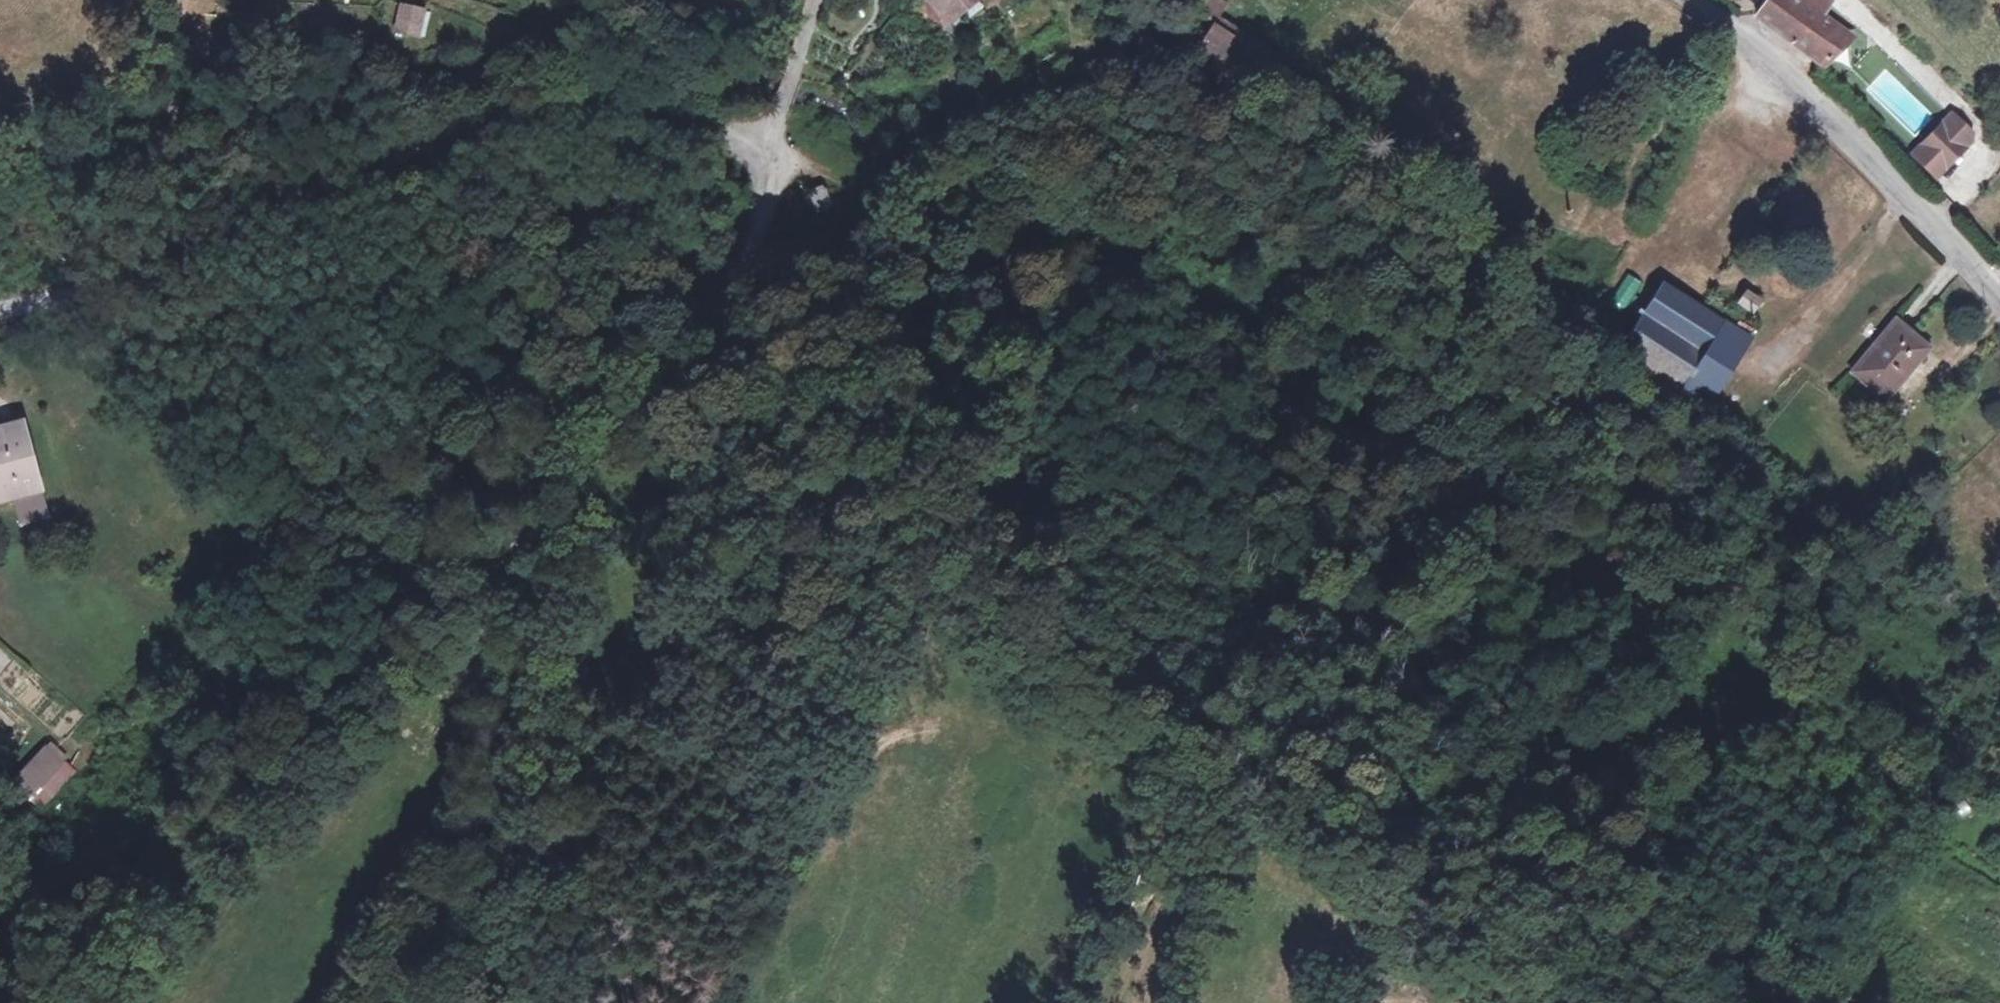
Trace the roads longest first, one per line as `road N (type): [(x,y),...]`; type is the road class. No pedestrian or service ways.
road 1 (unclassified): [(753,132),(754,220),(721,303),(618,434),(569,545),(467,1002)]
road 2 (unclassified): [(0,306),(45,303),(448,132),(588,104),(753,132)]
road 3 (unknown): [(453,0),(526,21),(746,33),(791,43)]
road 4 (unclassified): [(1685,0),(1821,109),(1880,179)]
road 5 (unknown): [(754,220),(708,452)]
road 6 (unclassified): [(1880,179),(1999,316)]
road 7 (unclassified): [(809,0),(753,132)]
road 8 (residential): [(1880,179),(1999,226)]

